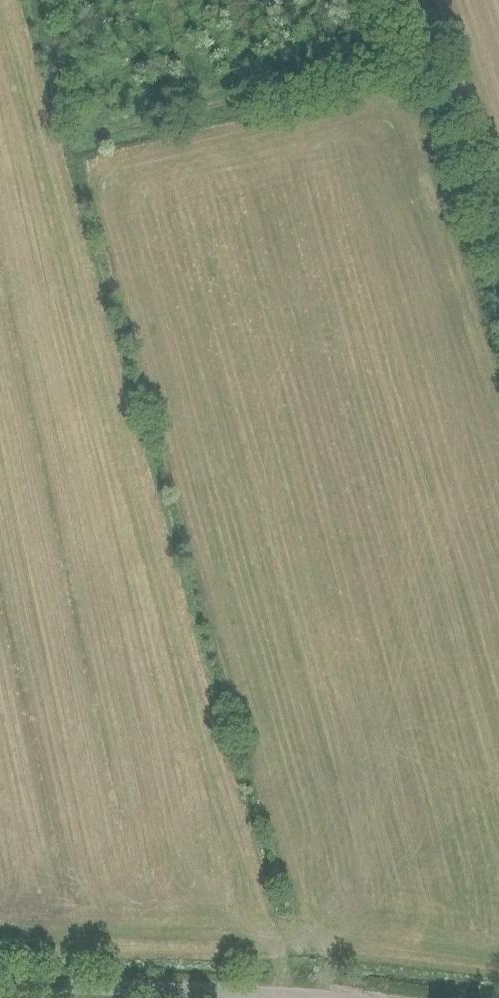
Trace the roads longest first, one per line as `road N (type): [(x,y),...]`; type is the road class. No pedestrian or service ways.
road 1 (unclassified): [(335,997),(0,985)]

